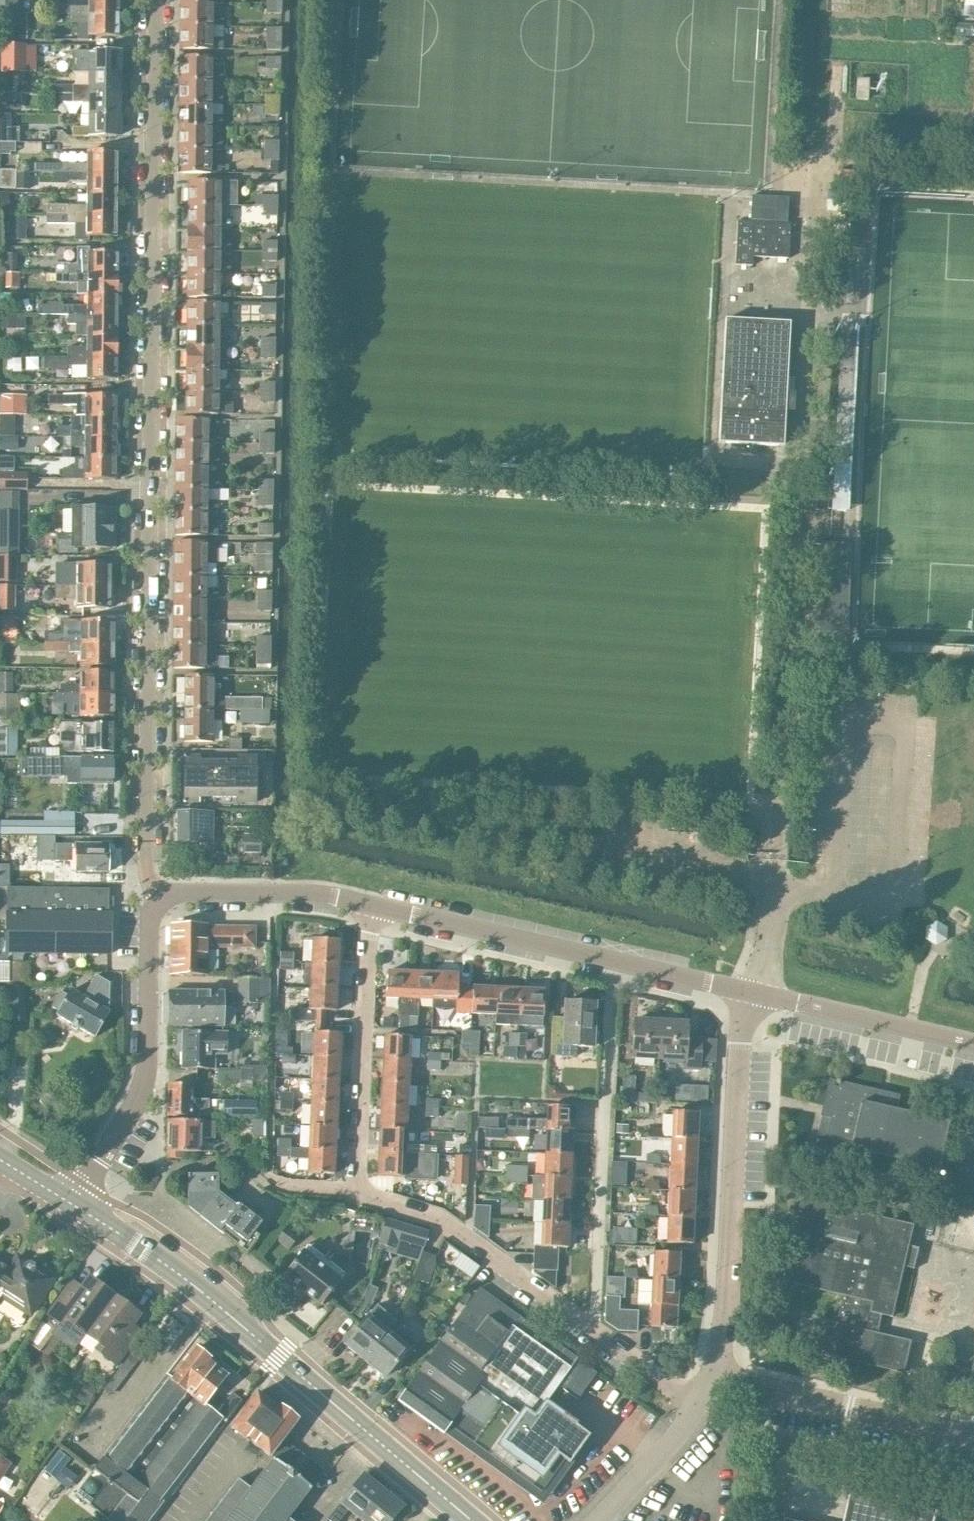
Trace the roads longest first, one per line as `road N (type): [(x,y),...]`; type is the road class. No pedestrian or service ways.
road 1 (residential): [(154,0),(147,874),(160,902)]
road 2 (residential): [(698,1404),(445,1221),(354,1193),(370,904)]
road 3 (tertiary): [(472,1520),(213,1302),(72,1203)]
road 4 (unclassified): [(753,992),(370,904)]
road 5 (unclassified): [(713,1371),(729,1299),(740,1031),(753,992)]
road 6 (unclassified): [(160,902),(149,915),(147,1062),(138,1102),(72,1203)]
road 7 (residential): [(973,1436),(713,1371)]
road 8 (unclassified): [(973,1043),(753,992)]
road 9 (unclassified): [(370,904),(301,893),(174,893),(160,902)]
road 10 (unclassified): [(598,1520),(673,1442),(698,1404)]

